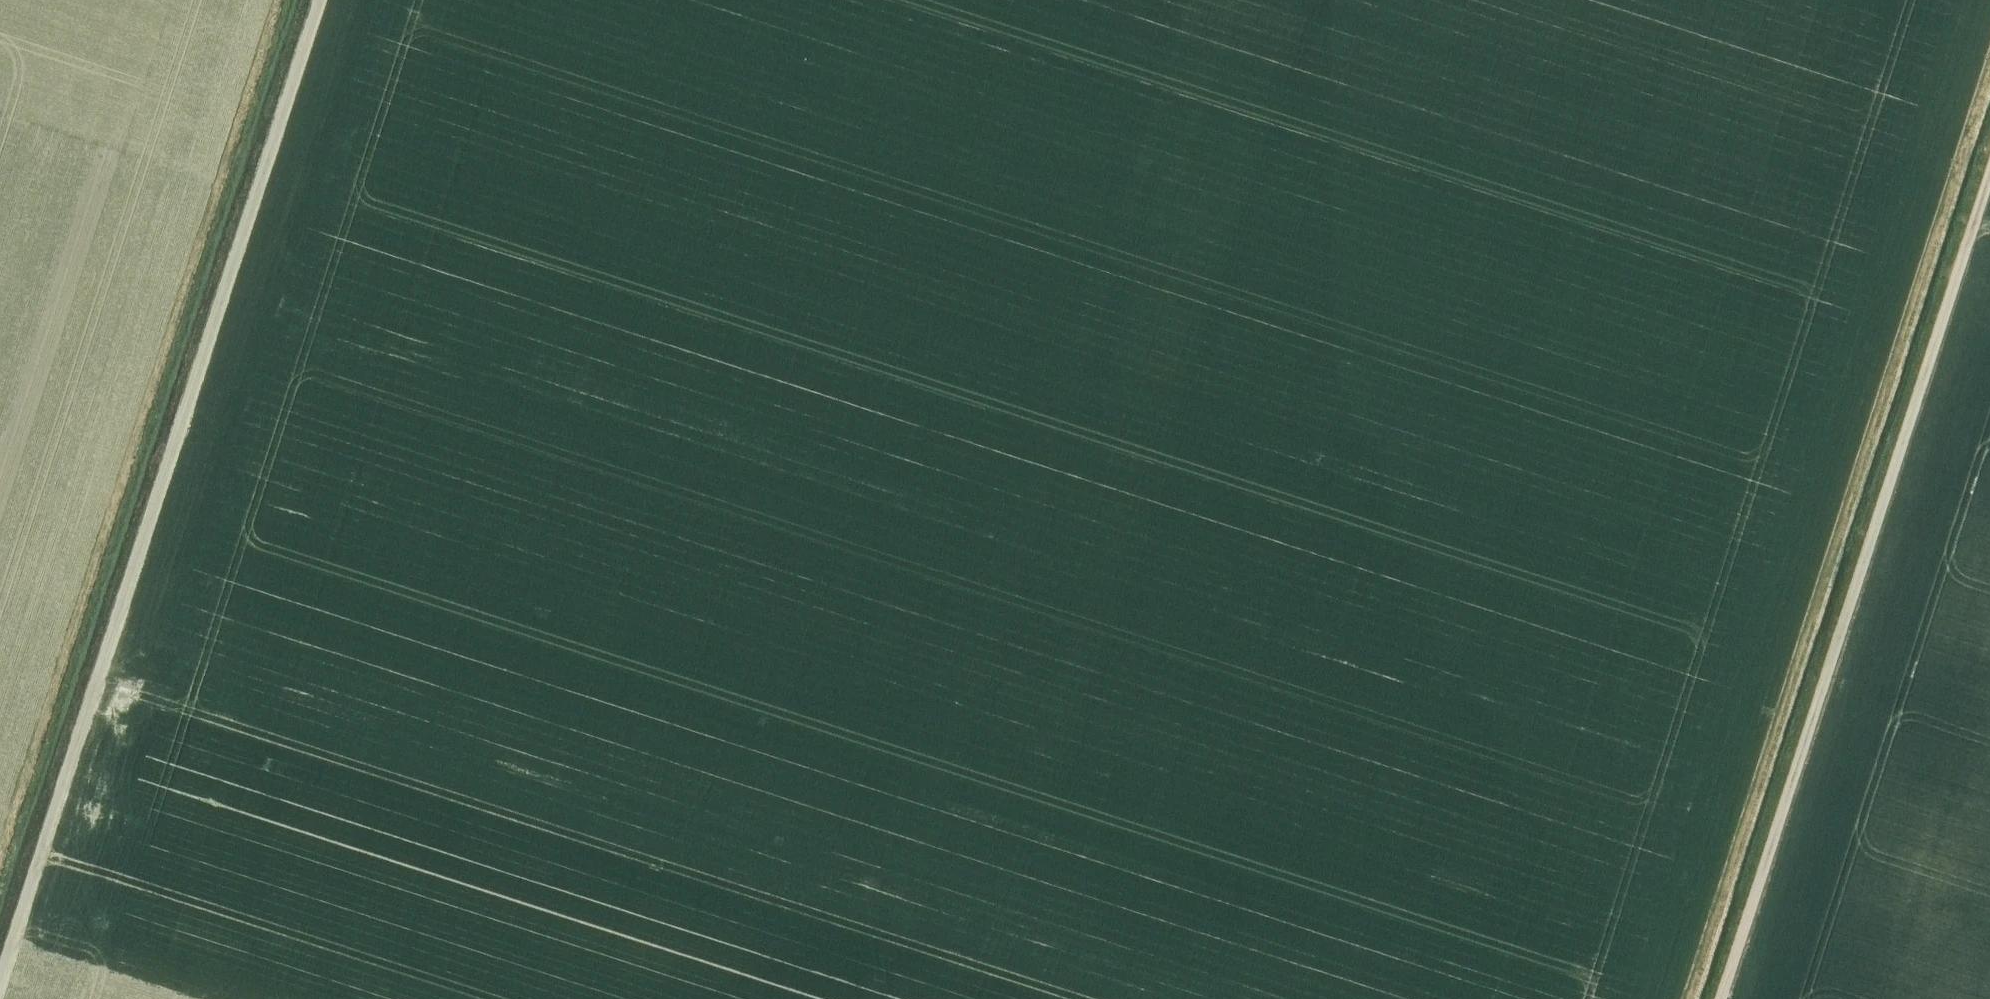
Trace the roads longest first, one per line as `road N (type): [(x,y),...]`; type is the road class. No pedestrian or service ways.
road 1 (track): [(322,0),(0,985)]
road 2 (track): [(1989,185),(1726,998)]

